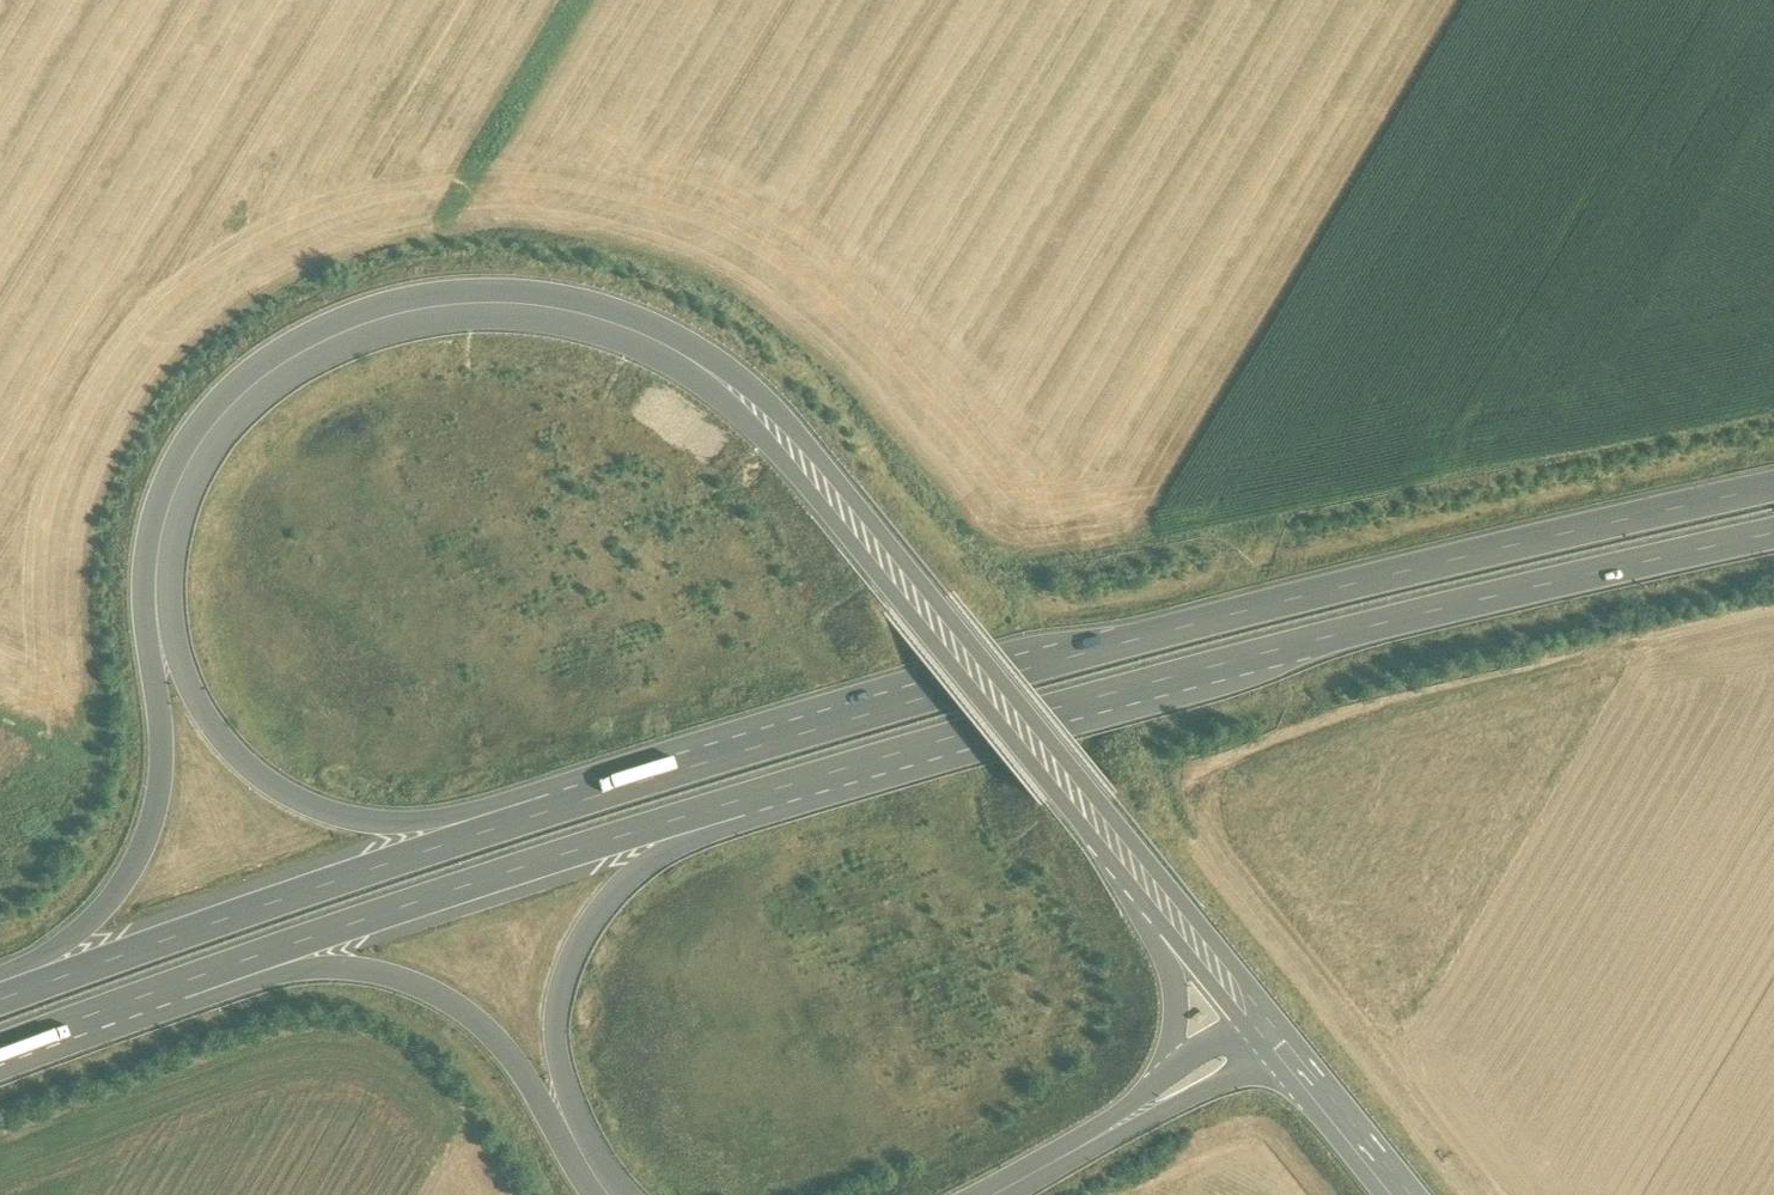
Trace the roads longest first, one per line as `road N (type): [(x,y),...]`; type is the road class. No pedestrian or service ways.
road 1 (trunk): [(1157,896),(784,440),(702,370),(588,318),(521,305),(434,309),(366,325),(274,372),(212,429),(182,479),(163,536),(155,618)]
road 2 (trunk): [(1773,485),(1023,671),(499,827)]
road 3 (trunk): [(731,806),(1291,646),(1773,532)]
road 4 (trunk): [(148,997),(478,882),(731,806)]
road 5 (trunk): [(499,827),(6,995)]
road 6 (trunk): [(148,997),(330,970),(426,990),(484,1028),(584,1162)]
road 7 (trunk): [(499,827),(333,815),(268,783),(213,727),(172,637),(155,618)]
road 8 (trunk): [(155,618),(166,749),(158,813),(121,889),(67,948),(6,995)]
road 9 (trunk): [(584,1162),(558,1037),(568,973),(618,890),(731,806)]
road 10 (trunk): [(1157,896),(1172,993),(1158,1102)]
road 11 (trunk): [(1401,1194),(1282,1049)]
road 12 (trunk): [(1158,1102),(995,1194)]
road 13 (trunk): [(1258,1019),(1157,896)]
road 14 (trunk): [(0,1049),(148,997)]
road 15 (trunk): [(1158,1102),(1211,1090),(1282,1049)]
road 16 (trunk): [(1258,1019),(1196,1059),(1158,1102)]

